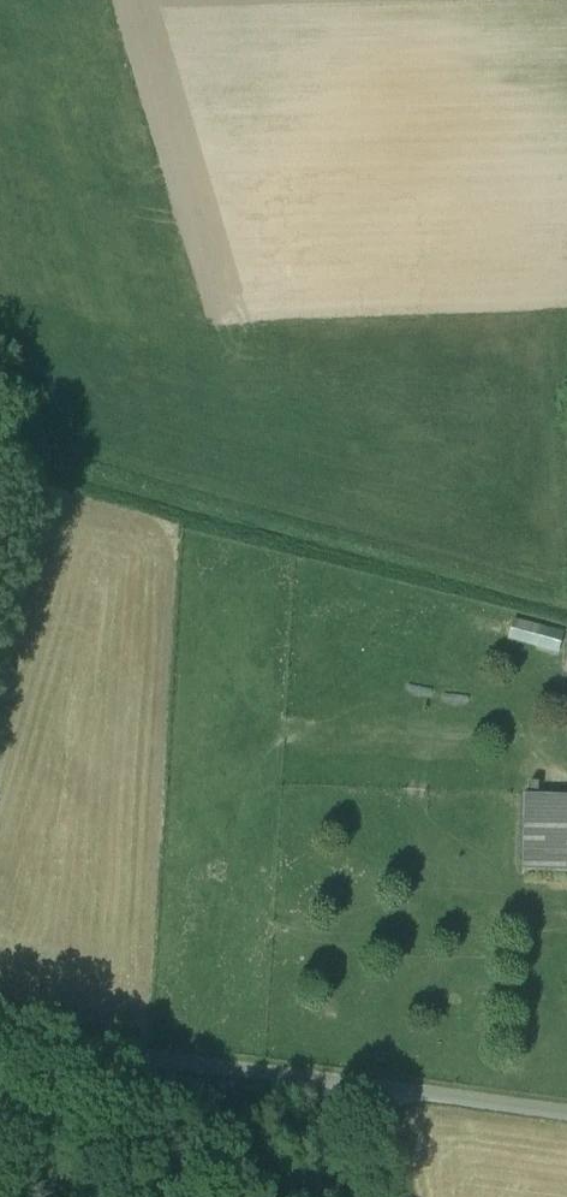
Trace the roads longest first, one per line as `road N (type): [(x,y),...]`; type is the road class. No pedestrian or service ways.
road 1 (unclassified): [(375,1088),(98,1053),(0,1027)]
road 2 (unclassified): [(566,1113),(375,1088)]

